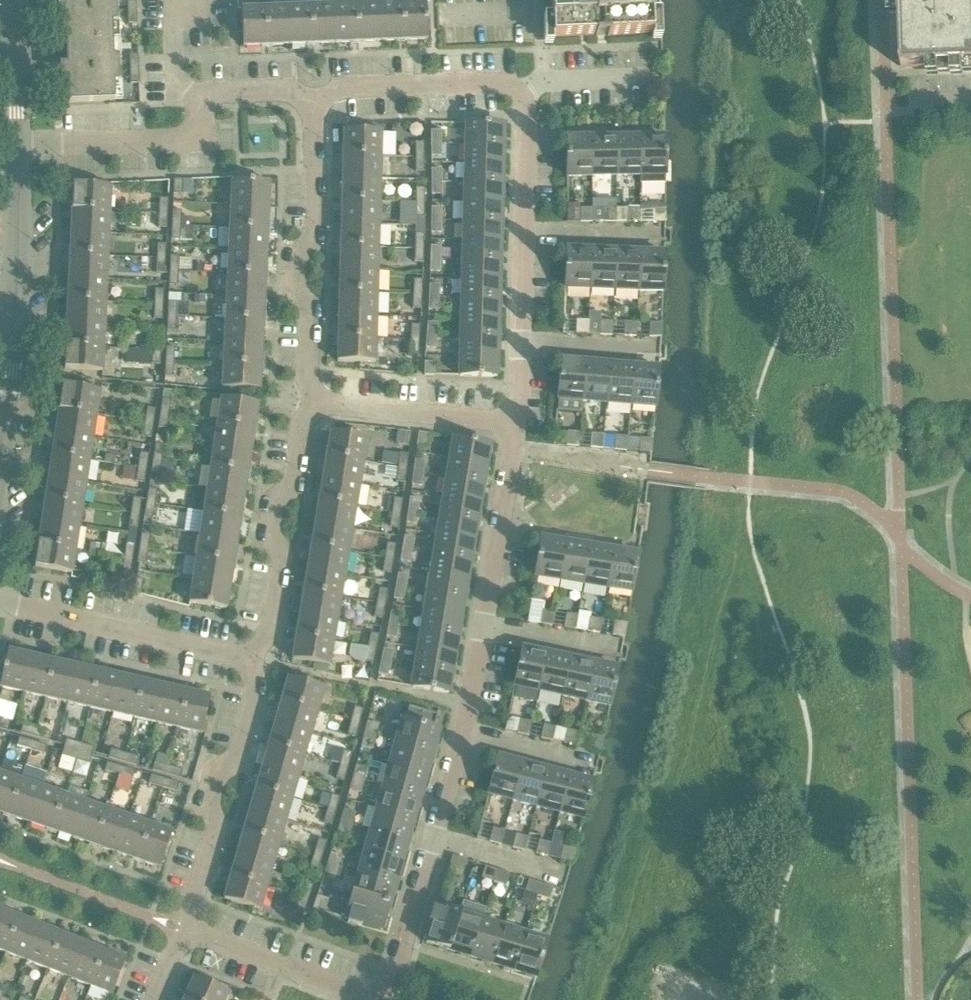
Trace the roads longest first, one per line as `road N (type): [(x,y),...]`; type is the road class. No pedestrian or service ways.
road 1 (residential): [(184,932),(352,994),(386,986),(466,737),(516,423)]
road 2 (residential): [(516,423),(526,104),(516,88),(342,89),(314,101)]
road 3 (residential): [(314,101),(292,92),(209,93),(193,139),(17,145)]
road 4 (residential): [(310,405),(307,306),(295,289),(296,255),(310,241),(314,101)]
road 5 (tertiary): [(0,441),(17,145)]
road 6 (residential): [(184,932),(217,834),(213,791),(239,755),(254,696),(250,660)]
road 7 (residential): [(250,660),(271,632),(283,554),(269,533),(273,505),(288,490),(310,405)]
road 8 (residential): [(250,660),(0,601)]
road 9 (residential): [(310,405),(516,423)]
road 10 (tertiary): [(17,145),(11,0)]

